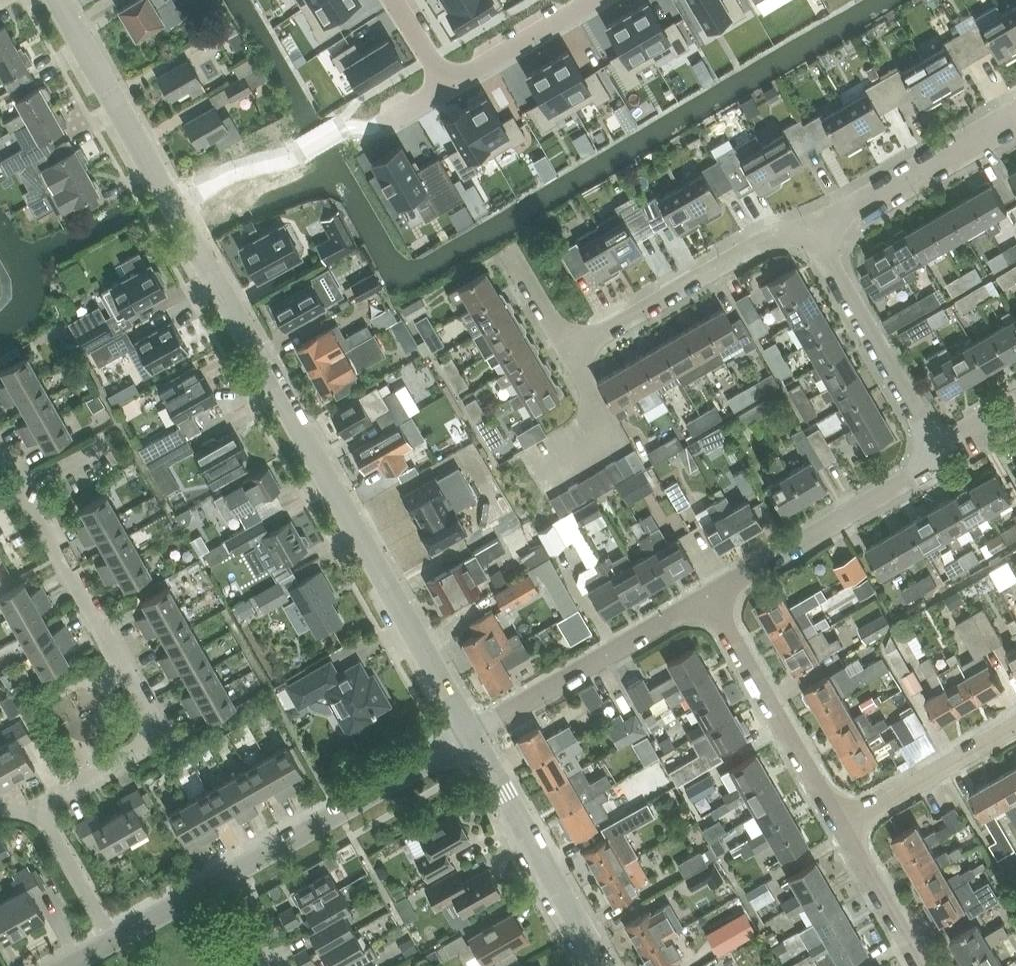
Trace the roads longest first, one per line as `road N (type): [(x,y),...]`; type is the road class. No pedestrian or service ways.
road 1 (residential): [(472,736),(58,0)]
road 2 (residential): [(44,812),(50,797),(140,745),(149,719),(0,461)]
road 3 (residential): [(228,874),(472,736)]
road 4 (residential): [(566,352),(777,234),(808,224)]
road 5 (residential): [(472,736),(708,597)]
road 6 (residential): [(708,597),(908,478),(928,445)]
road 7 (residential): [(839,826),(708,597)]
road 8 (residential): [(602,965),(472,736)]
road 9 (residential): [(928,445),(808,224)]
road 10 (residential): [(808,224),(1015,109)]
road 11 (residential): [(839,826),(1015,725)]
road 12 (residential): [(449,87),(596,0)]
road 13 (residential): [(543,481),(606,435),(566,352)]
road 14 (residential): [(921,965),(839,826)]
road 15 (residential): [(111,941),(44,812)]
road 16 (residential): [(111,941),(228,874)]

